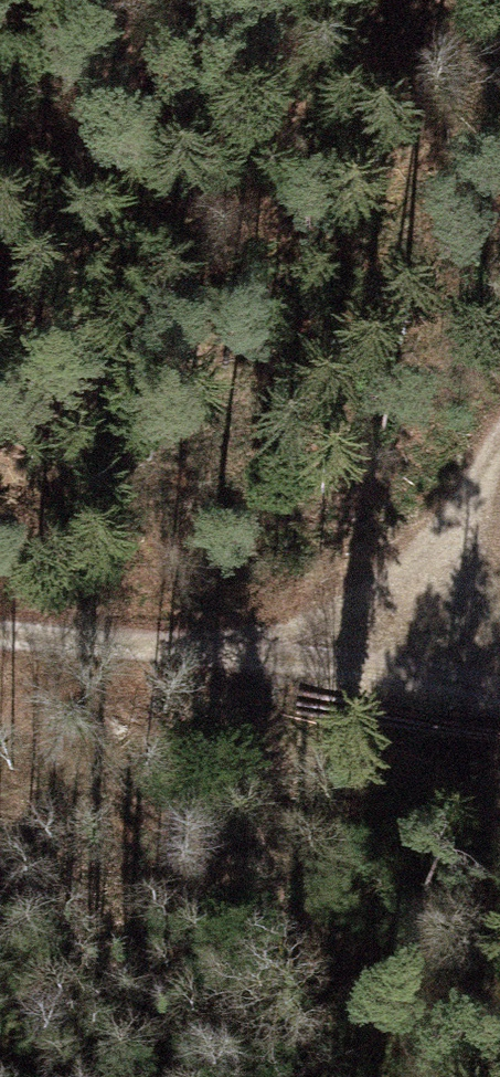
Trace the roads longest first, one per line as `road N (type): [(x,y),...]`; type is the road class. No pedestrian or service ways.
road 1 (track): [(0,633),(396,664),(499,692)]
road 2 (track): [(214,0),(109,138),(24,158),(0,156)]
road 3 (track): [(499,465),(396,664)]

